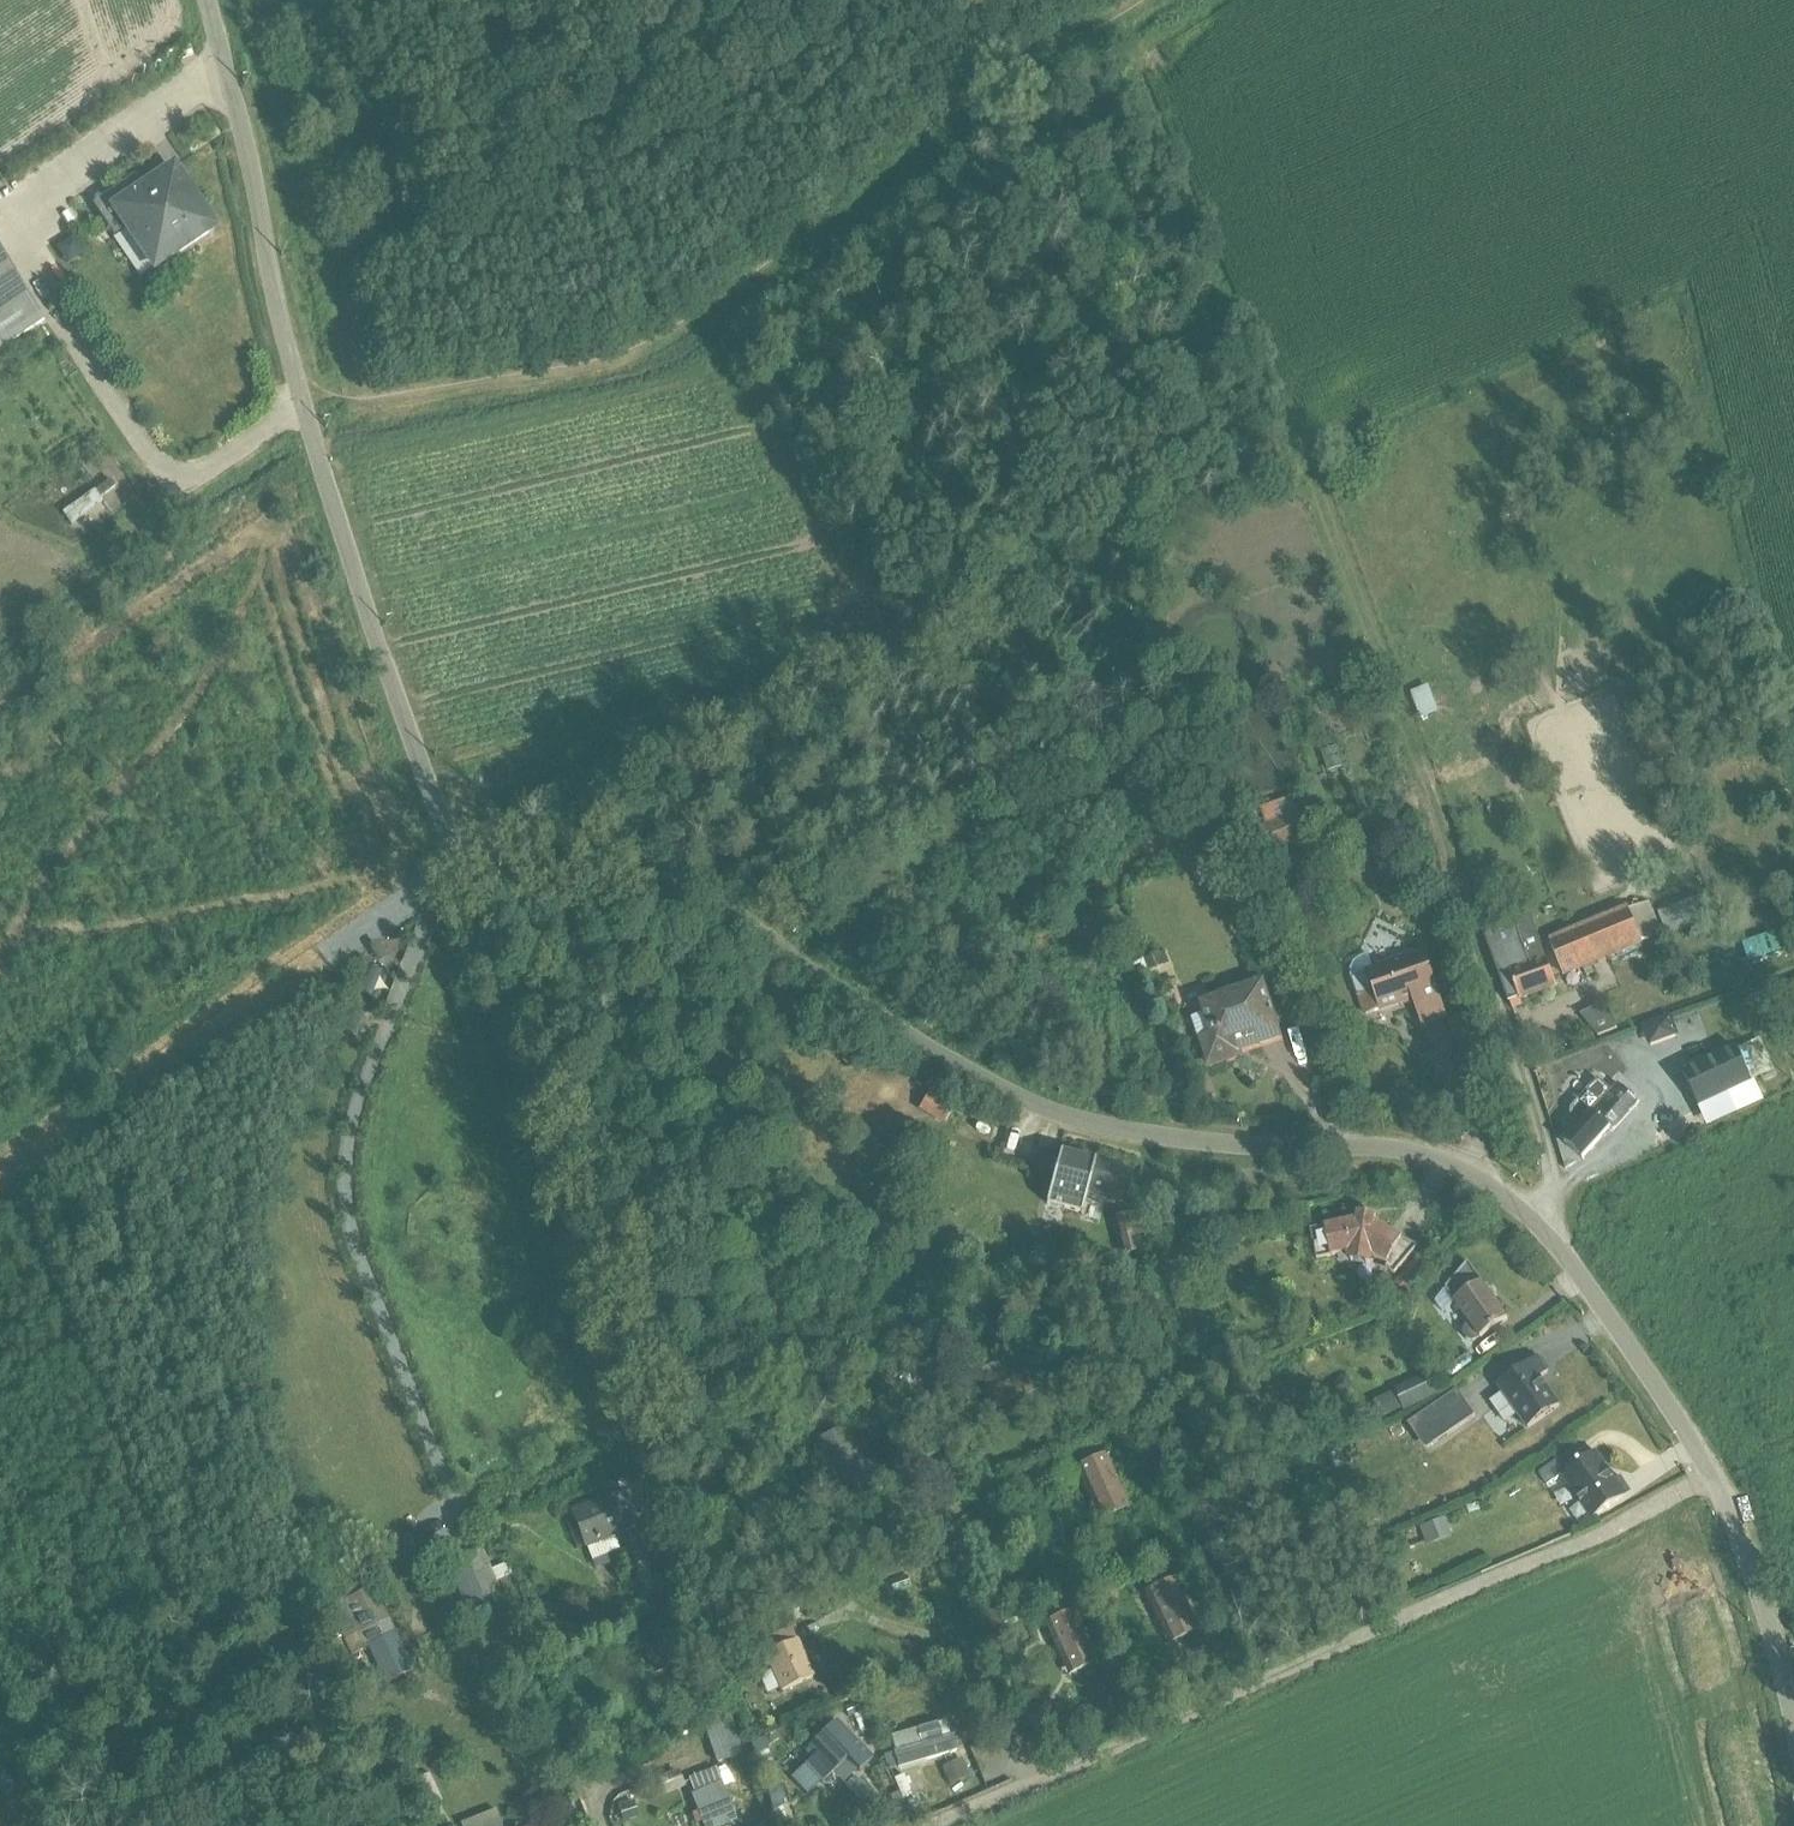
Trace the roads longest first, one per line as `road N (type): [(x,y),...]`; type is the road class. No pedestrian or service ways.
road 1 (residential): [(208,0),(295,369),(423,773),(456,839),(515,865),(645,885),(699,906),(1016,1094)]
road 2 (unclassified): [(1712,1476),(1555,1241),(1468,1173),(1383,1149),(1264,1150),(1105,1128),(1016,1094)]
road 3 (track): [(1534,1222),(1546,1207),(1551,1171),(1309,463)]
road 4 (residential): [(1712,1476),(1590,1543),(1030,1781)]
road 5 (residential): [(1030,1781),(918,1518)]
road 6 (unclassified): [(1793,1723),(1770,1625),(1712,1476)]
road 7 (residential): [(395,1825),(360,1760),(231,1825)]
road 8 (residential): [(598,1825),(522,1653)]

